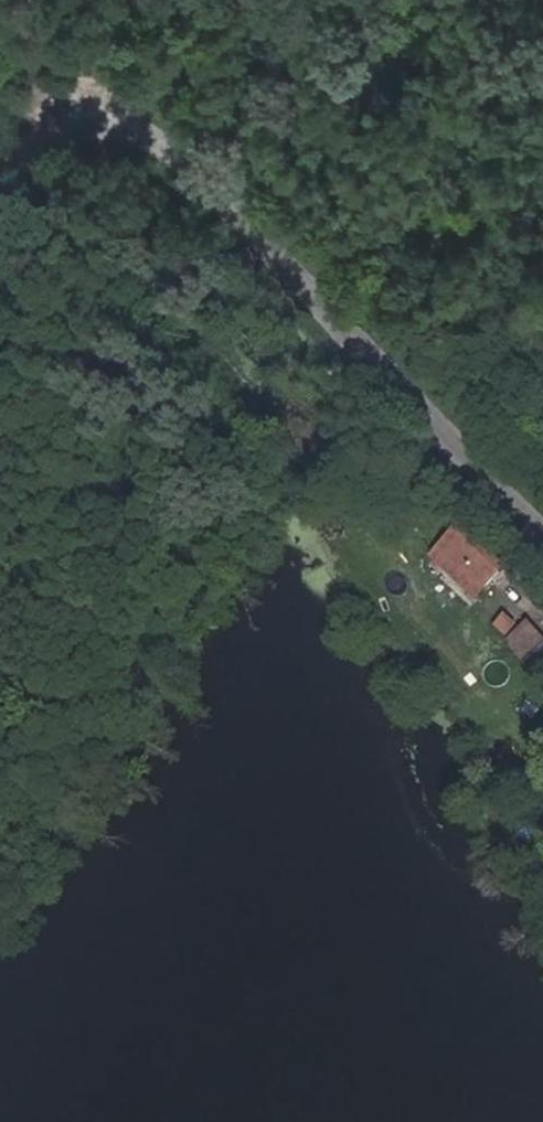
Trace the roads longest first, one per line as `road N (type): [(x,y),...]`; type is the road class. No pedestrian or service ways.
road 1 (unclassified): [(542,508),(192,151),(103,125)]
road 2 (unclassified): [(0,43),(103,125)]
road 3 (unclassified): [(103,125),(23,159),(0,193)]

